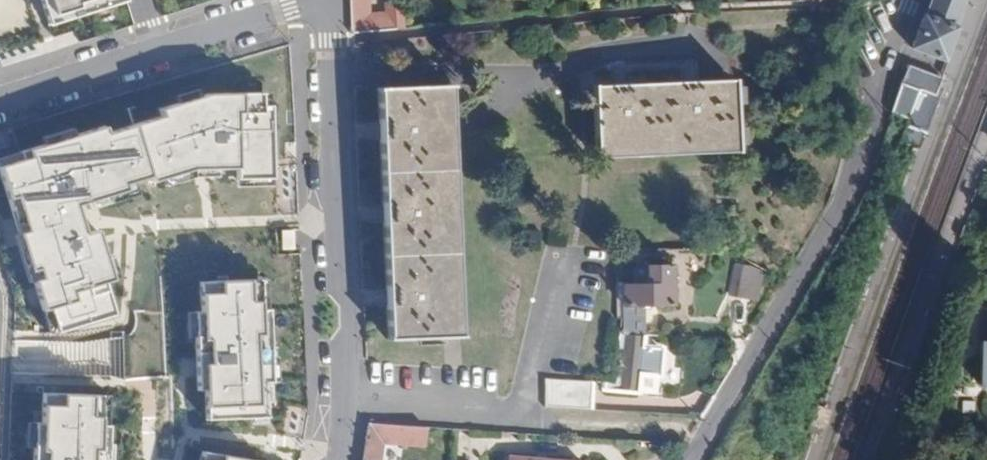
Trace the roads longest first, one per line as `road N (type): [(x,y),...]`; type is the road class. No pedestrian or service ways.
road 1 (residential): [(688,459),(828,232),(914,0)]
road 2 (tertiary): [(344,459),(350,396),(330,3)]
road 3 (residential): [(330,3),(291,7),(0,106)]

